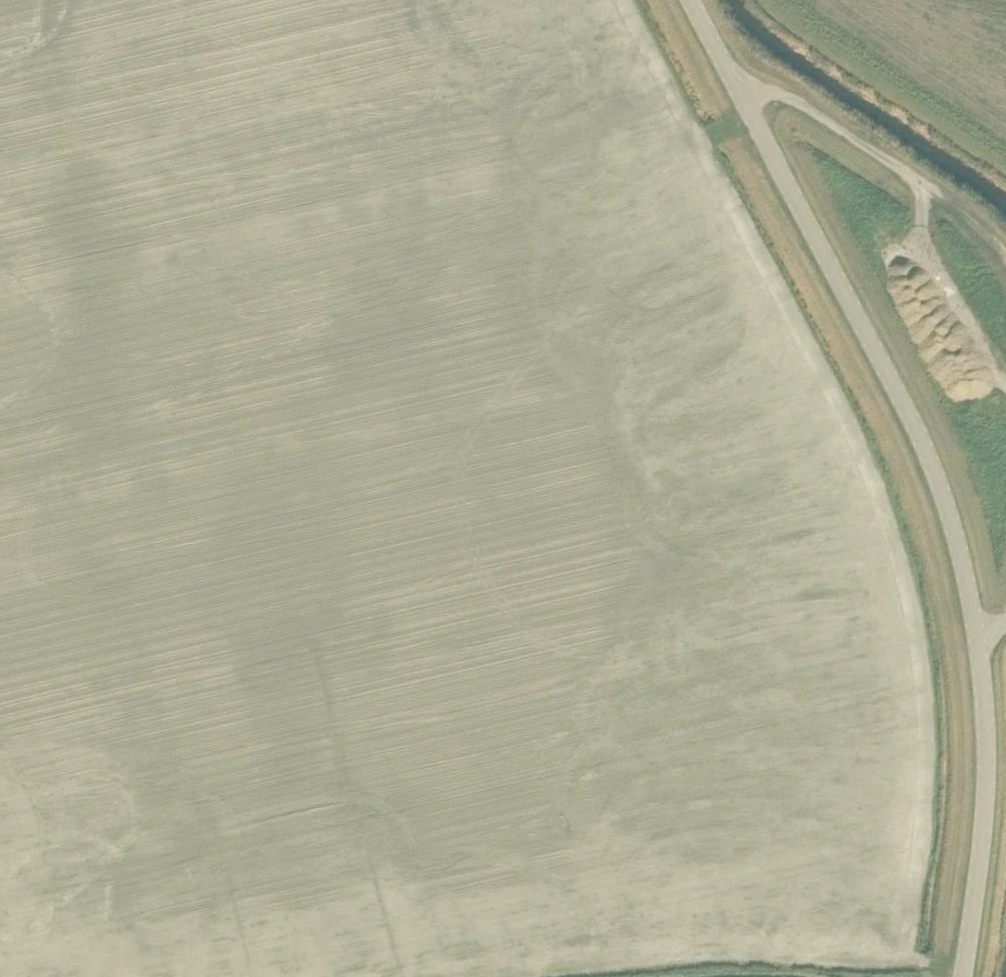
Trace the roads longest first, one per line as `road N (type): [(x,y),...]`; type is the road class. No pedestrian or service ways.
road 1 (tertiary): [(964,976),(987,745),(984,676),(951,519),(900,397),(691,0)]

